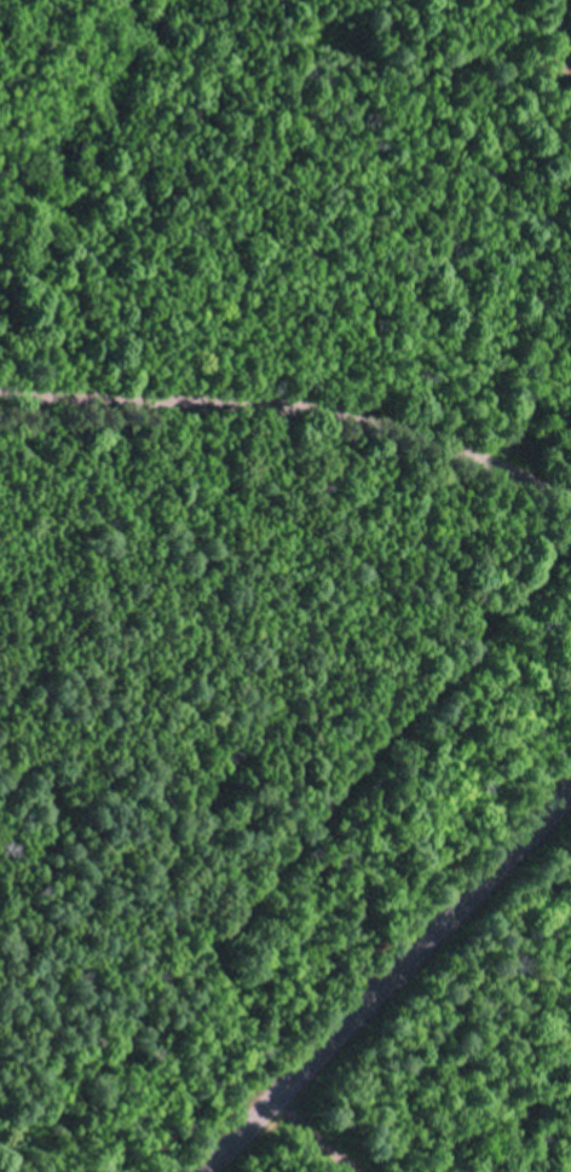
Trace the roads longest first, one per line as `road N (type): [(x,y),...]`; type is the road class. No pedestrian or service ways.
road 1 (residential): [(570,485),(550,483),(434,425),(241,397),(0,386)]
road 2 (tertiary): [(570,806),(218,1171)]

